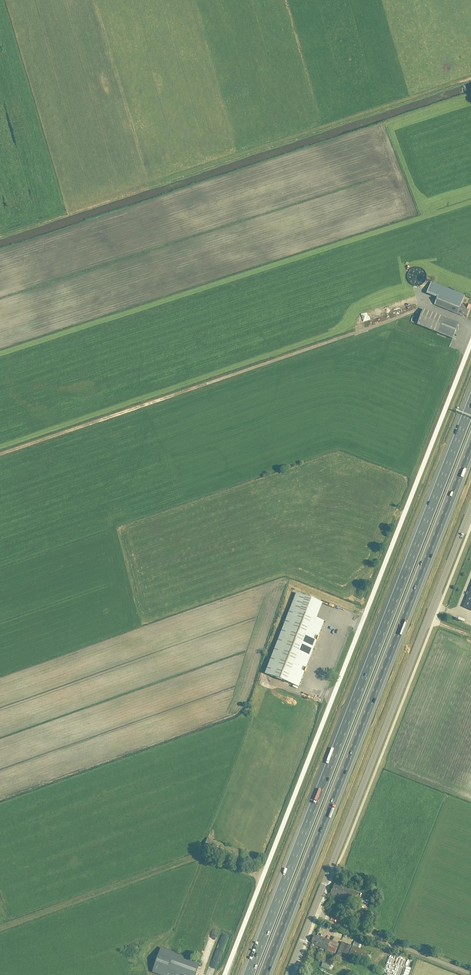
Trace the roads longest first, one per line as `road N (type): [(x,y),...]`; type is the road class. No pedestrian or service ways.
road 1 (unclassified): [(224,974),(470,343)]
road 2 (motorway): [(470,406),(249,974)]
road 3 (motorway): [(265,974),(470,448)]
road 4 (track): [(0,237),(470,78)]
road 5 (unclassified): [(313,913),(470,509)]
road 6 (track): [(262,879),(198,857),(0,928)]
road 7 (unclassified): [(470,974),(313,913)]

